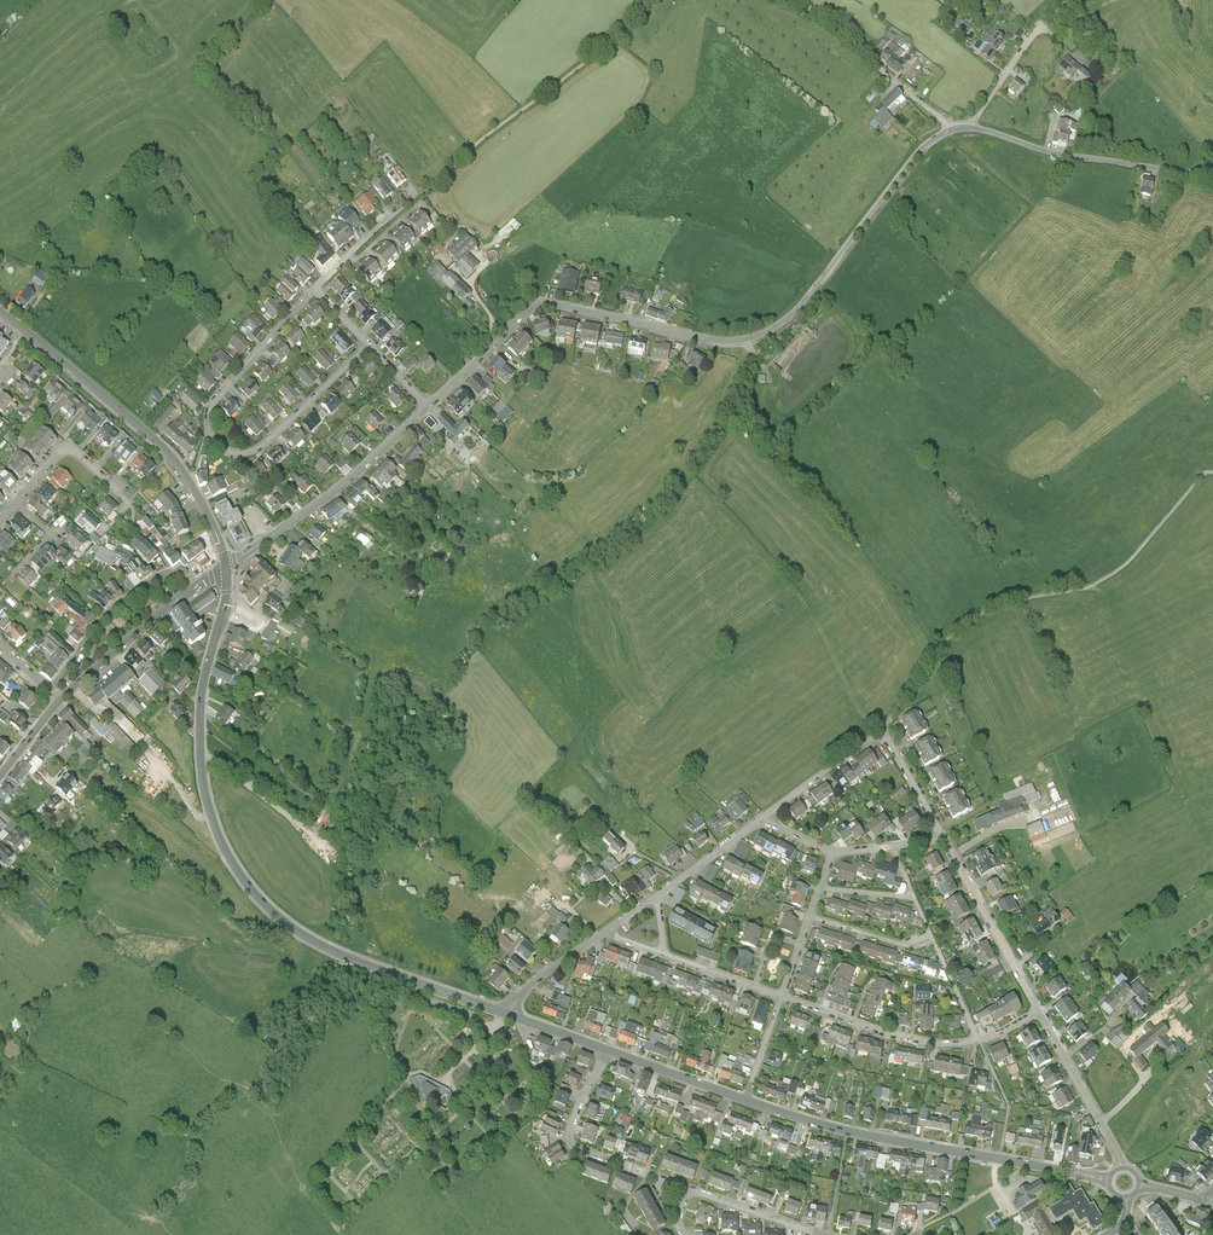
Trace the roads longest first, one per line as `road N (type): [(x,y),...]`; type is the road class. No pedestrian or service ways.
road 1 (tertiary): [(1212,174),(1070,156),(984,129),(951,130),(921,149),(796,311),(764,333),(712,339),(544,306),(427,407)]
road 2 (secondary): [(226,567),(227,601),(201,703),(200,753),(215,829),(233,864),(263,903),(313,941),(506,1015)]
road 3 (track): [(881,736),(928,654),(1003,604),(1106,578),(1212,472)]
road 4 (residential): [(367,344),(267,443),(241,453),(218,446),(208,430),(211,406),(317,289)]
road 5 (secondary): [(746,1100),(890,1140),(1109,1180)]
road 6 (secondary): [(0,312),(170,456),(201,502),(226,567)]
road 7 (track): [(417,197),(602,51),(650,0)]
road 8 (residential): [(762,818),(881,736),(942,837)]
road 9 (tertiary): [(427,407),(347,481),(226,567)]
road 10 (residential): [(942,837),(1038,1014)]
road 11 (residential): [(49,691),(114,608),(166,574),(197,587)]
road 12 (residential): [(607,1050),(570,1143),(650,1175)]
road 13 (tertiary): [(197,587),(60,700)]
road 14 (residential): [(1038,1014),(1122,1167)]
road 15 (residential): [(18,505),(69,449),(130,502)]
road 16 (secondary): [(607,1050),(746,1100)]
road 17 (residential): [(689,1189),(820,1234)]
road 18 (residential): [(317,289),(417,197)]
road 19 (residential): [(658,895),(762,818)]
road 20 (residential): [(506,1015),(541,977),(603,933)]
road 21 (residential): [(932,935),(905,945),(811,918)]

